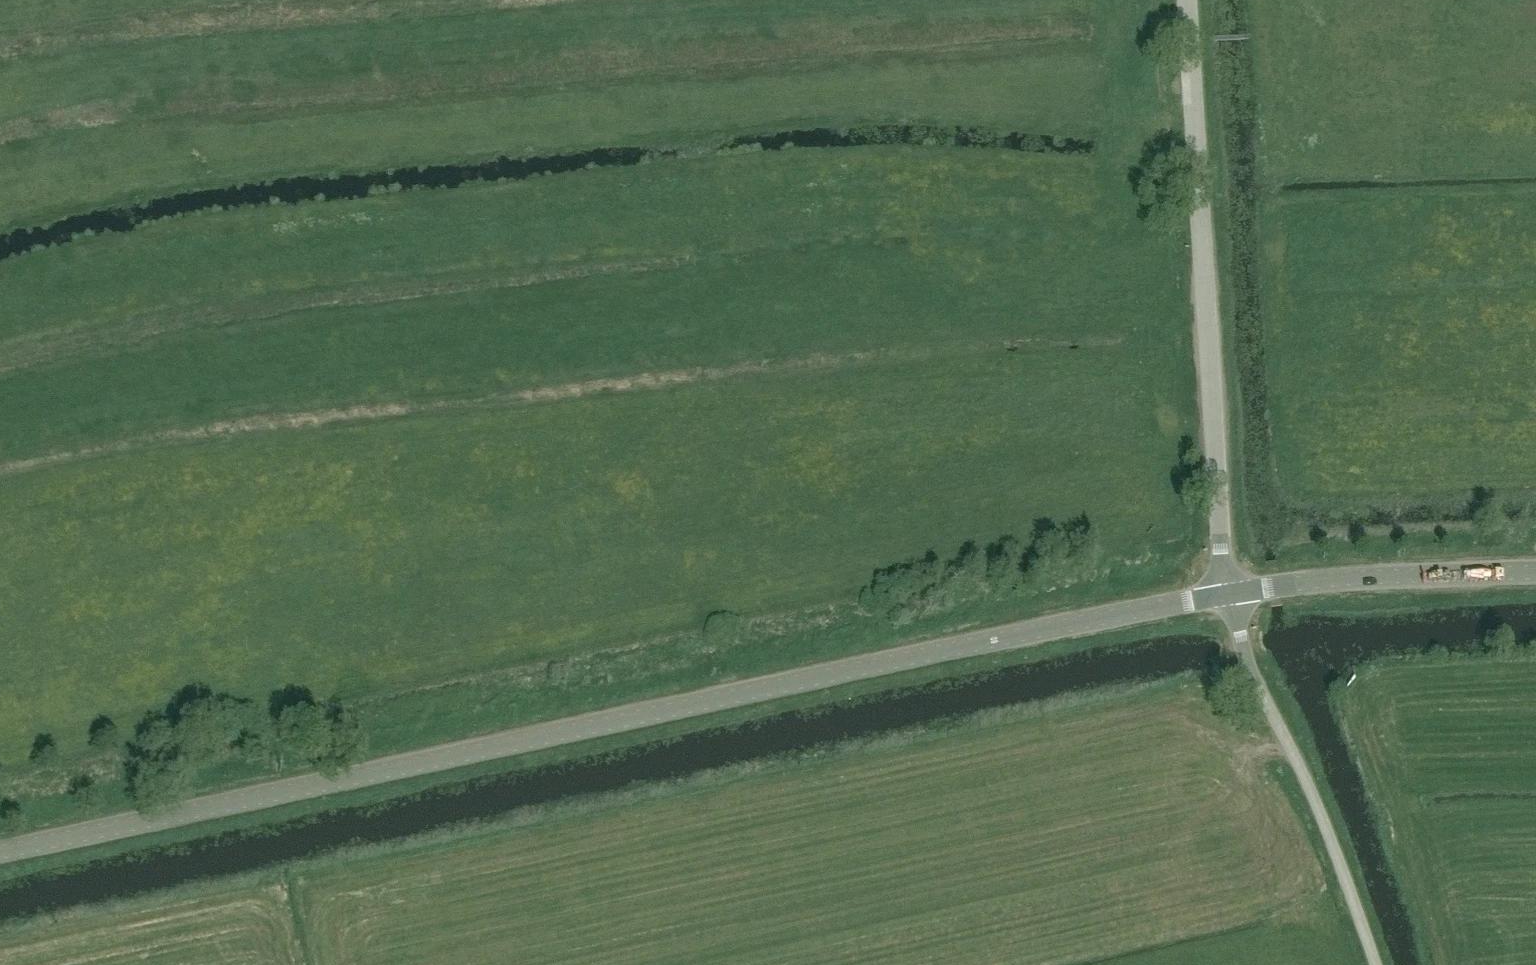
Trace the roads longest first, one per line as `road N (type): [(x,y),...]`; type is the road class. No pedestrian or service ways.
road 1 (unclassified): [(0,854),(1228,594)]
road 2 (unclassified): [(1228,594),(1187,0)]
road 3 (unclassified): [(1374,964),(1287,739),(1246,660),(1228,594)]
road 4 (unclassified): [(1228,594),(1376,576),(1535,572)]

